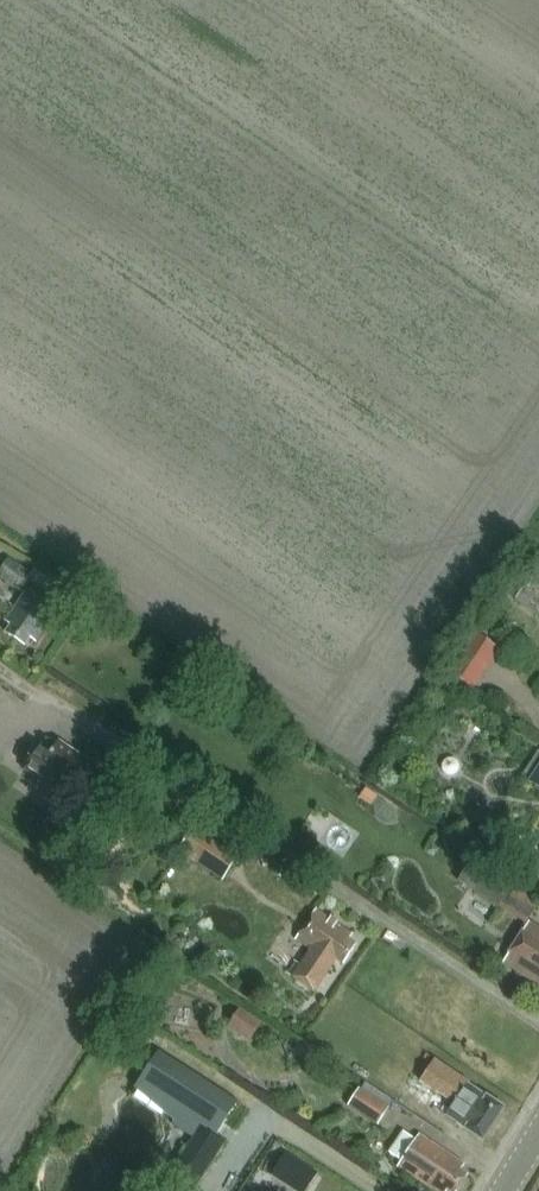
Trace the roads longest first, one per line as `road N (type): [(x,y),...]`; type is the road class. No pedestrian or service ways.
road 1 (track): [(538,1019),(0,656)]

